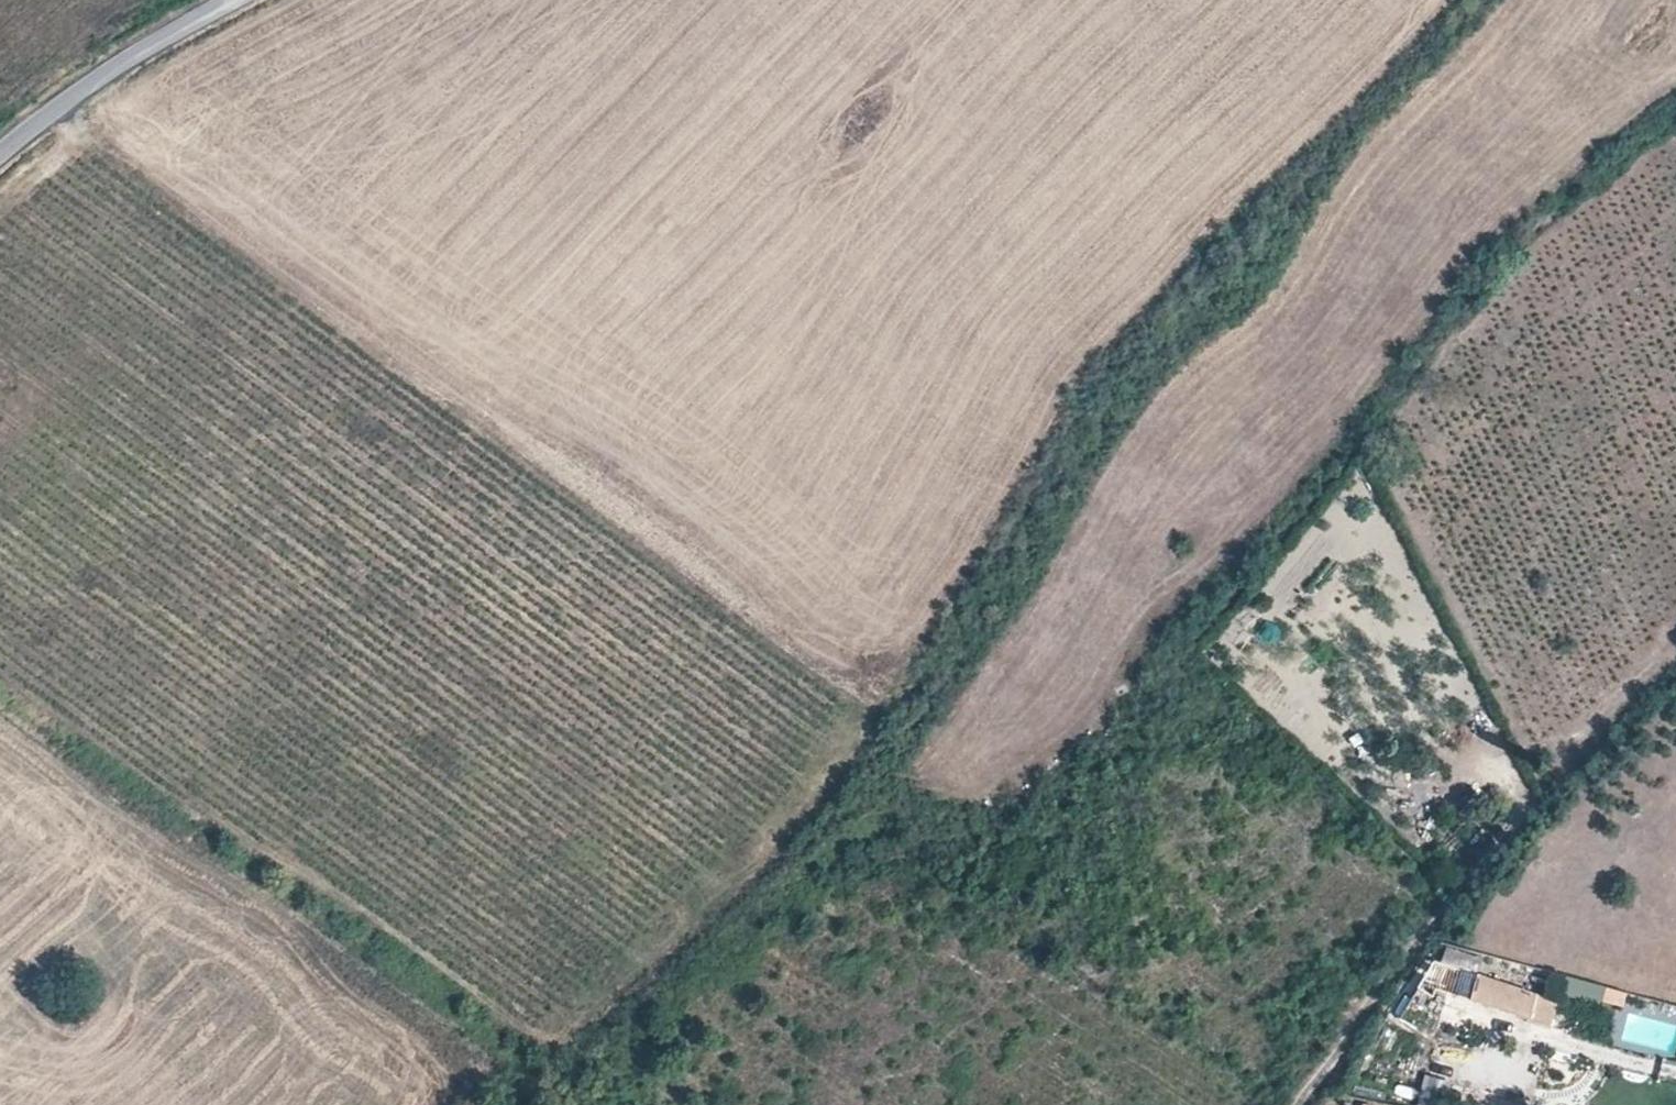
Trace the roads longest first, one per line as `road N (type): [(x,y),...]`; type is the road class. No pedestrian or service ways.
road 1 (tertiary): [(0,157),(112,64),(231,0)]
road 2 (unclassified): [(1305,1104),(1371,1004),(1456,900)]

